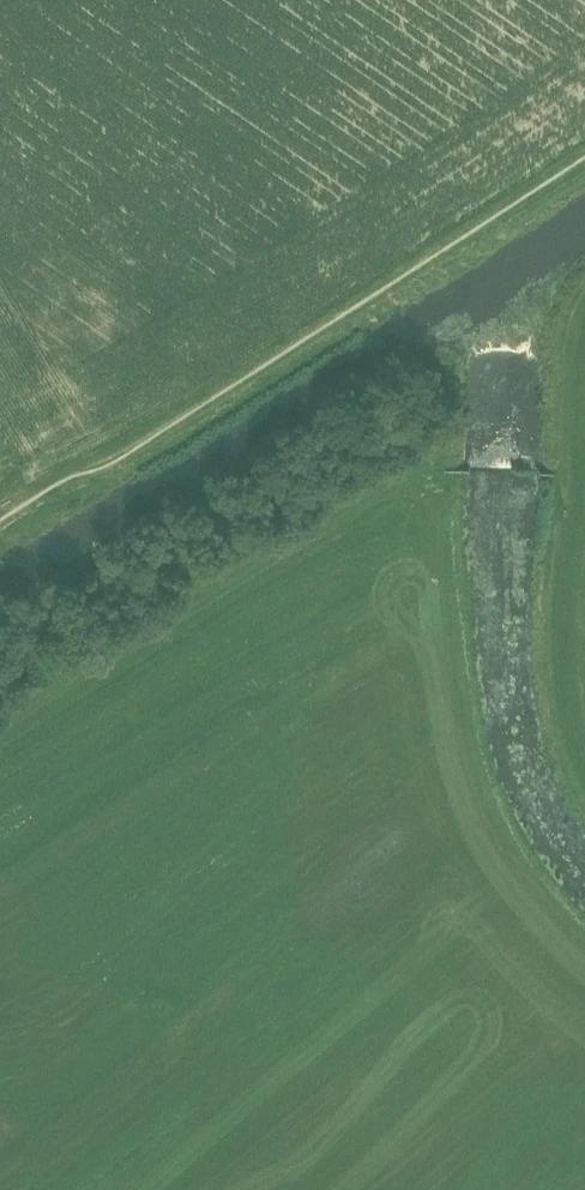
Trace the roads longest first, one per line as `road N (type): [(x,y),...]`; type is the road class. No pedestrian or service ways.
road 1 (track): [(584,787),(571,759),(548,650),(547,570),(565,474),(568,343),(584,298)]

